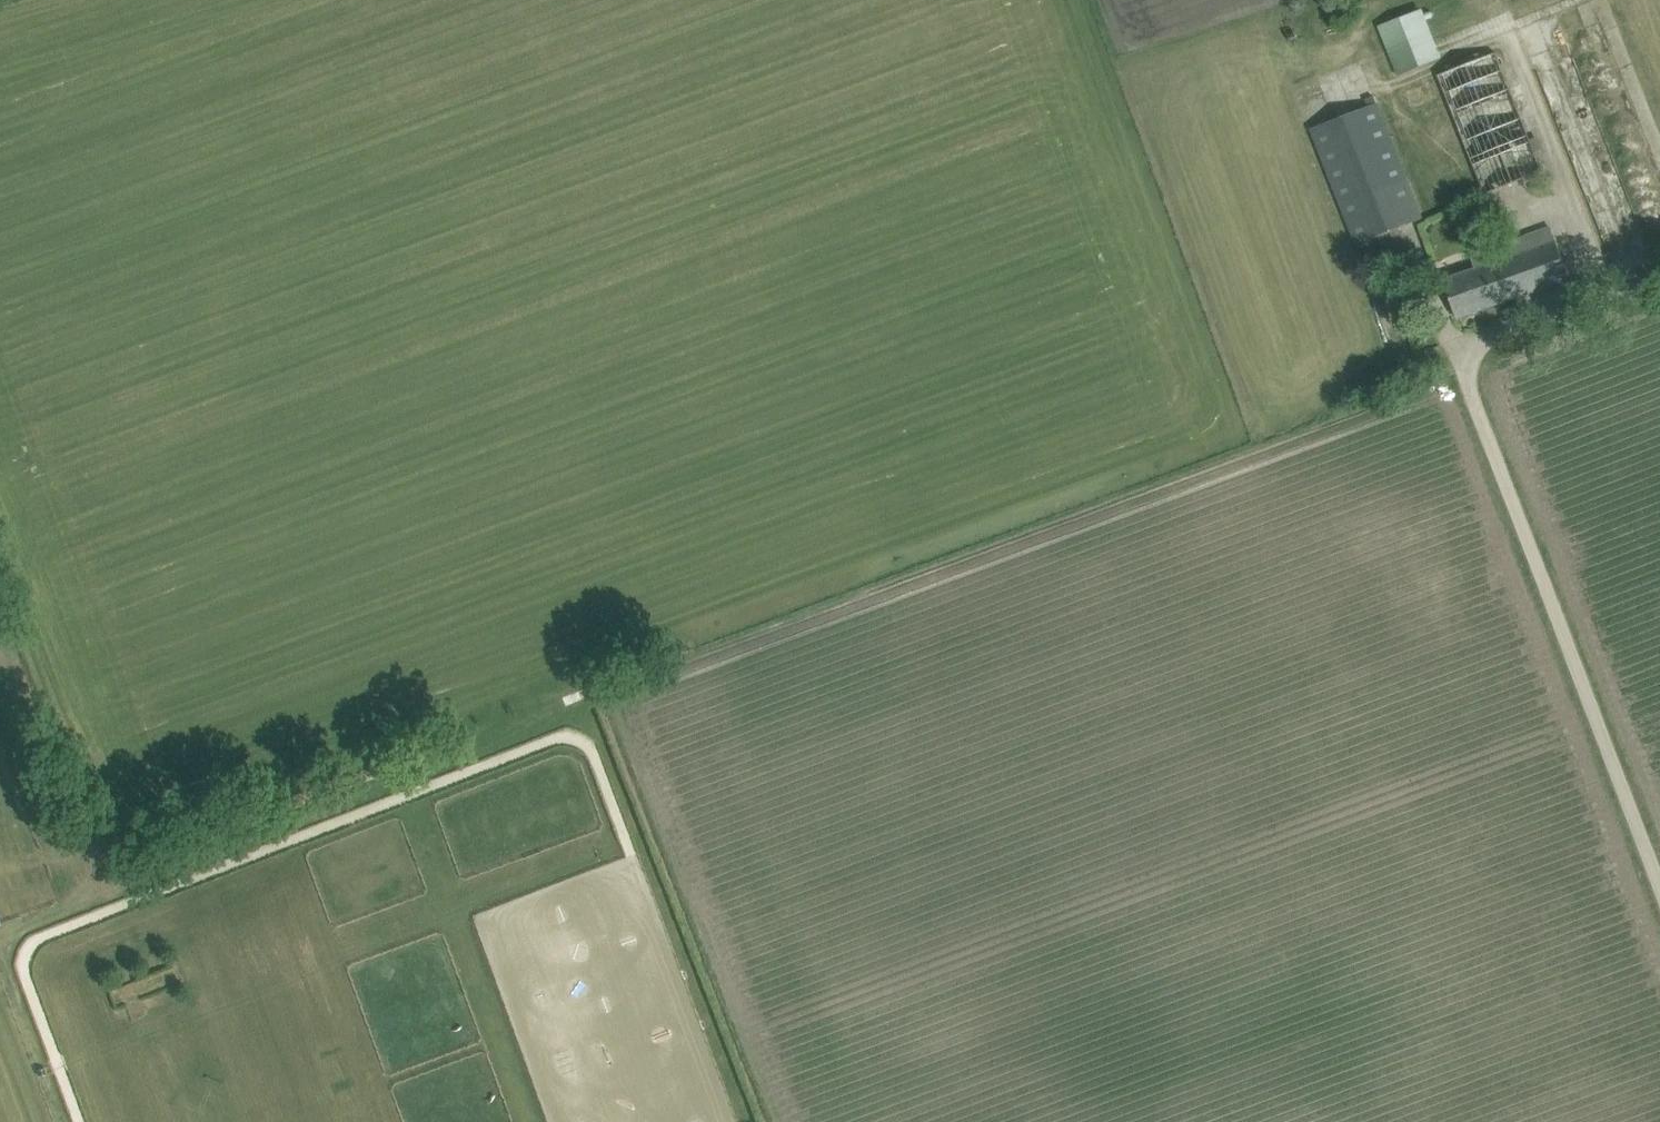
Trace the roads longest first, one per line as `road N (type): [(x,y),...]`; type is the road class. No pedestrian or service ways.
road 1 (unclassified): [(1659,884),(1456,356)]

